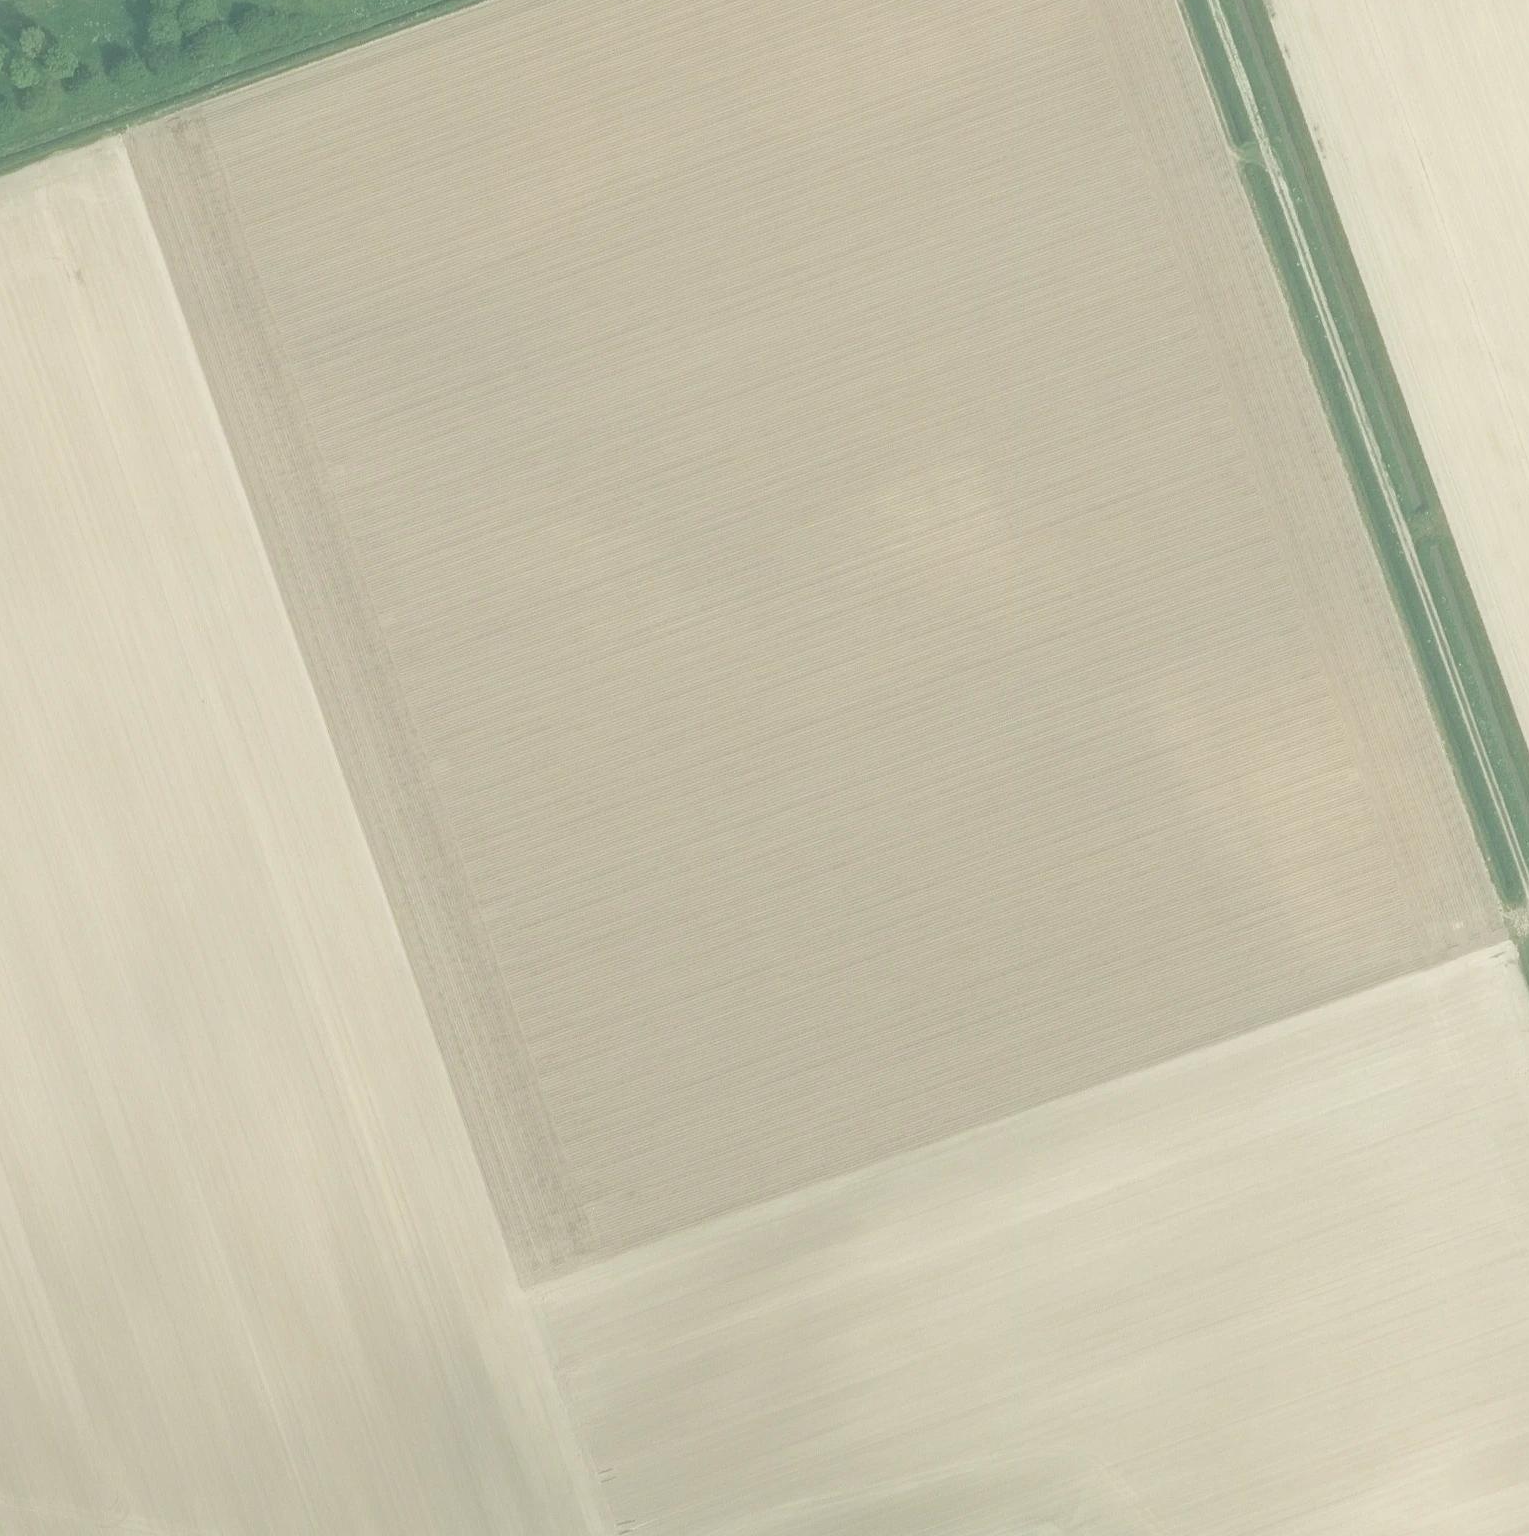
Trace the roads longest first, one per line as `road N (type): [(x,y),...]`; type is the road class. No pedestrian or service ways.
road 1 (track): [(1528,885),(1217,0)]

